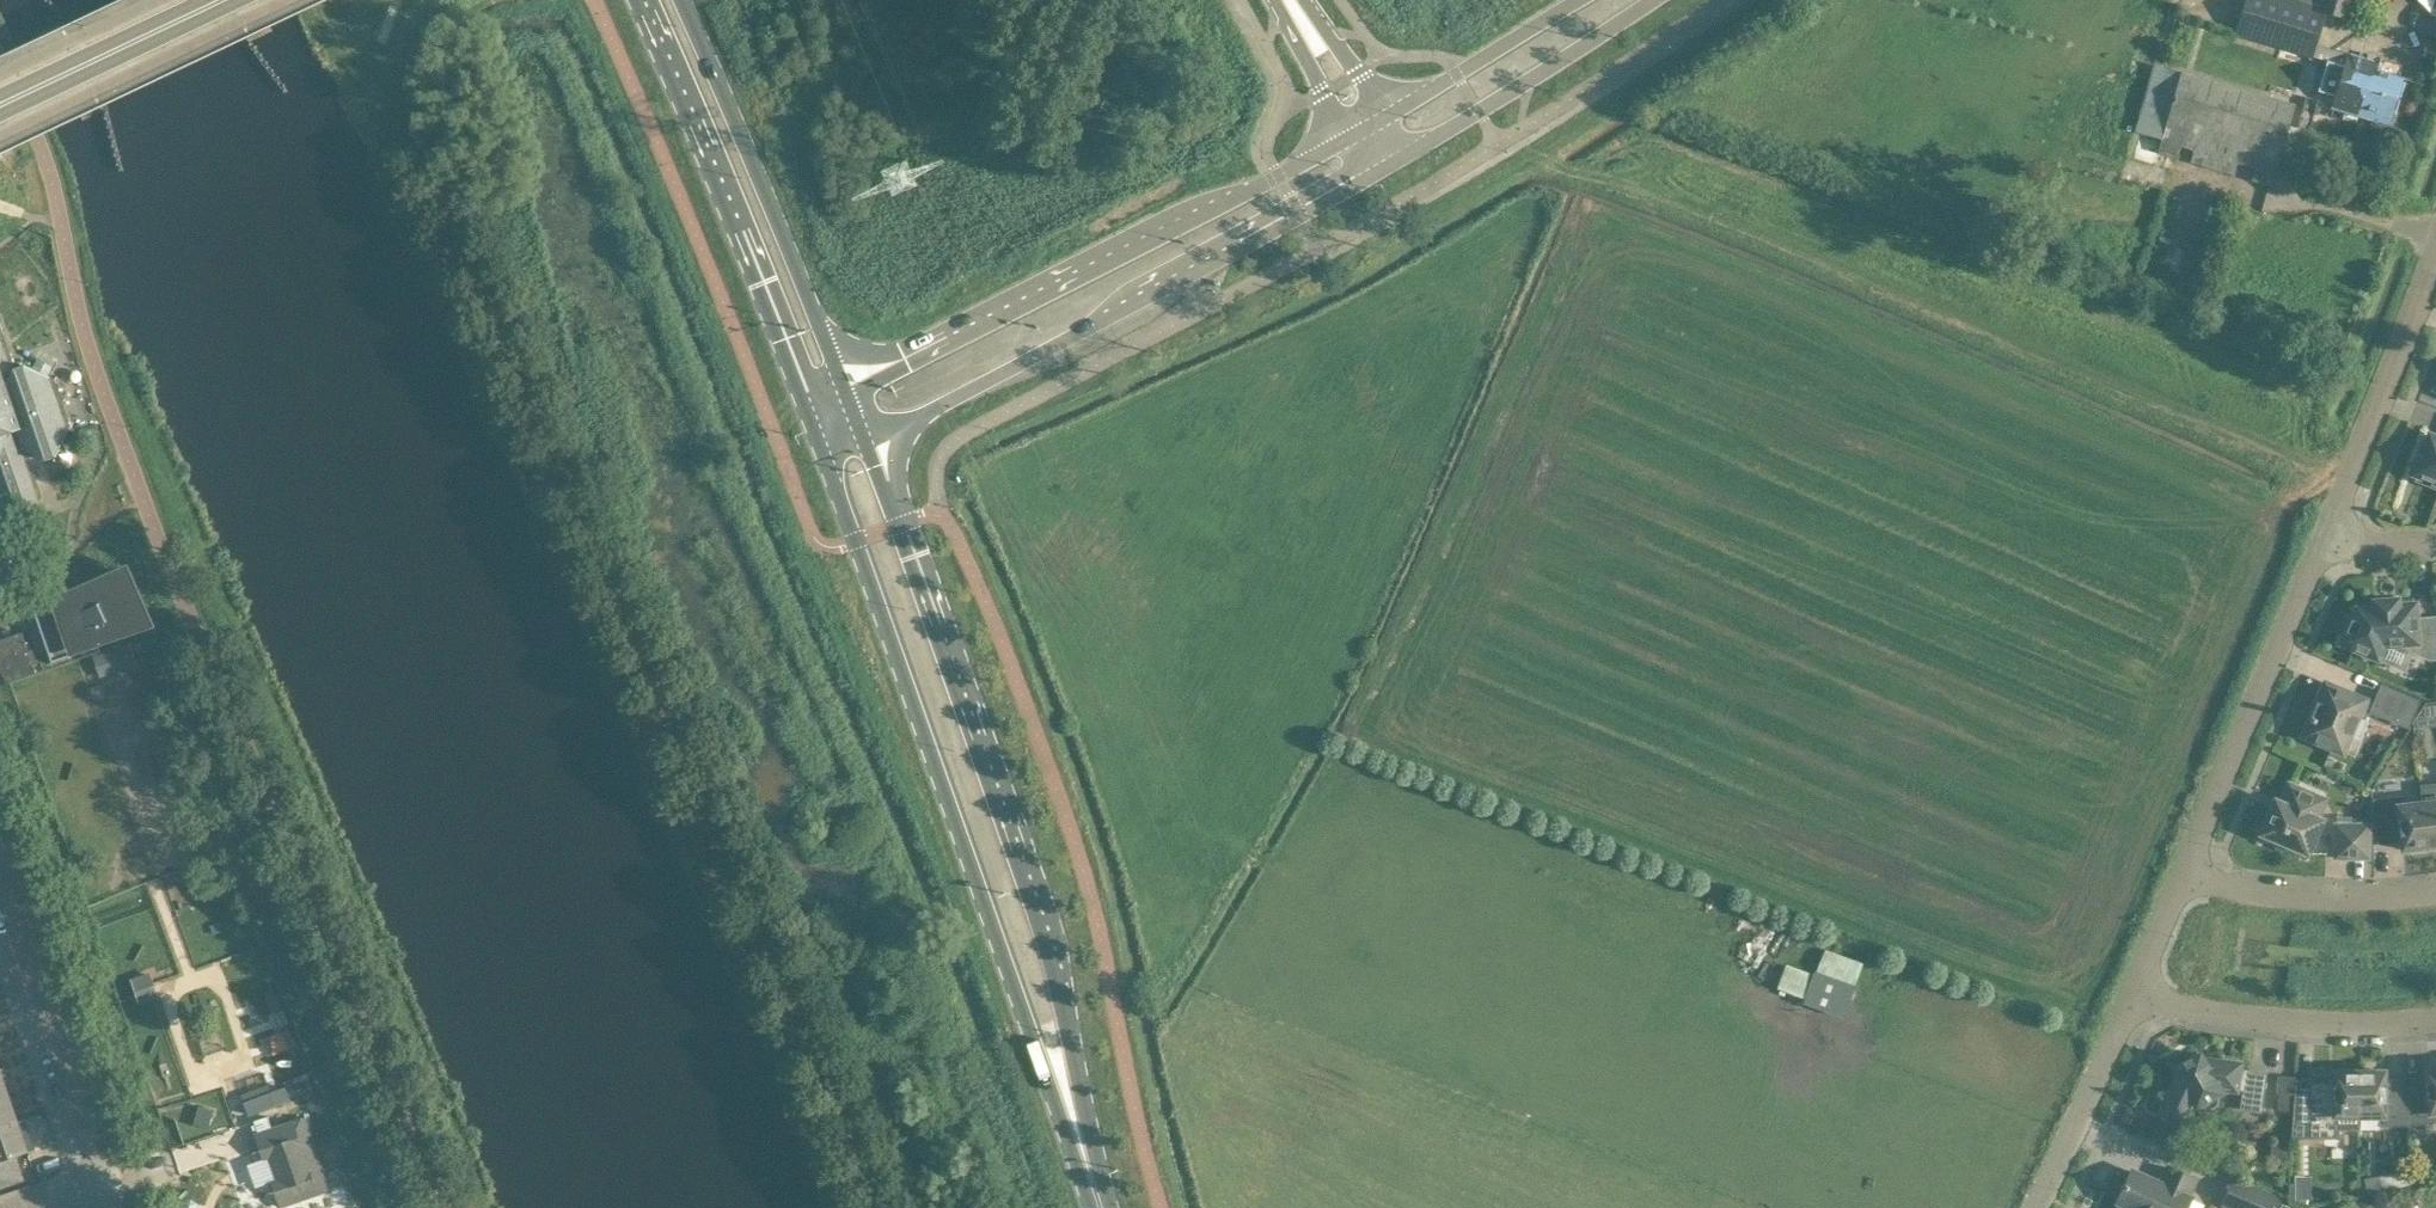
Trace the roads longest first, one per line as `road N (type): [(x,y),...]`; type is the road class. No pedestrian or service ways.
road 1 (primary): [(818,434),(1082,1187)]
road 2 (primary): [(1082,1187),(1053,959),(867,443)]
road 3 (tertiary): [(867,443),(1388,167)]
road 4 (tertiary): [(1344,140),(843,388)]
road 5 (primary): [(633,0),(818,434)]
road 6 (primary): [(843,388),(680,0)]
road 7 (residential): [(2183,870),(2327,532)]
road 8 (residential): [(109,1185),(0,879)]
road 9 (tertiary): [(1388,167),(1653,0)]
road 10 (residential): [(2131,992),(2274,1022),(2435,1020)]
road 11 (residential): [(2327,532),(2435,251)]
road 12 (residential): [(2183,870),(2290,895),(2435,890)]
road 13 (tertiary): [(0,106),(224,0)]
road 14 (residential): [(2034,1207),(2131,992)]
road 15 (tertiary): [(1579,0),(1386,116)]
road 16 (tertiary): [(1285,0),(1344,140)]
road 17 (tertiary): [(1386,116),(1358,72),(1292,0)]
road 18 (residential): [(2131,992),(2183,870)]

